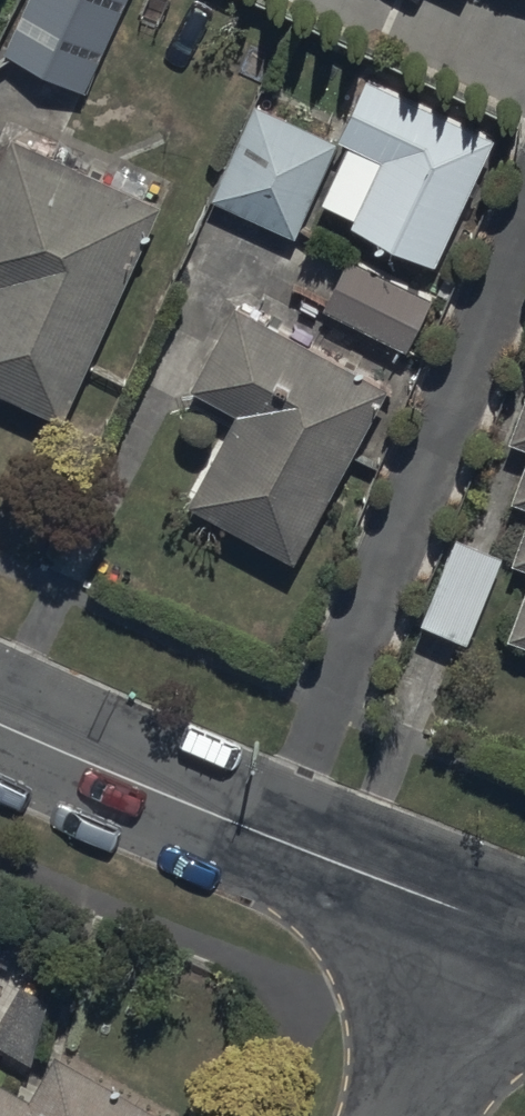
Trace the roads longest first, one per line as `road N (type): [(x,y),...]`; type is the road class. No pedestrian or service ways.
road 1 (tertiary): [(0,726),(483,925)]
road 2 (residential): [(409,1115),(483,925)]

